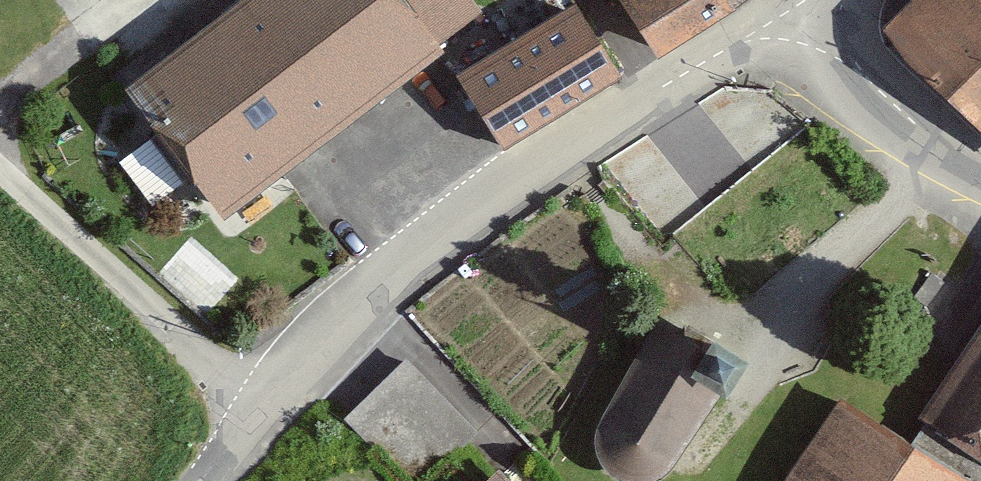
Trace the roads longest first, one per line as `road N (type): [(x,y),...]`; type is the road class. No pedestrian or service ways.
road 1 (unclassified): [(263,412),(396,278),(525,178),(691,70),(803,17)]
road 2 (residential): [(263,412),(0,172)]
road 3 (tertiary): [(803,17),(920,126),(980,165)]

